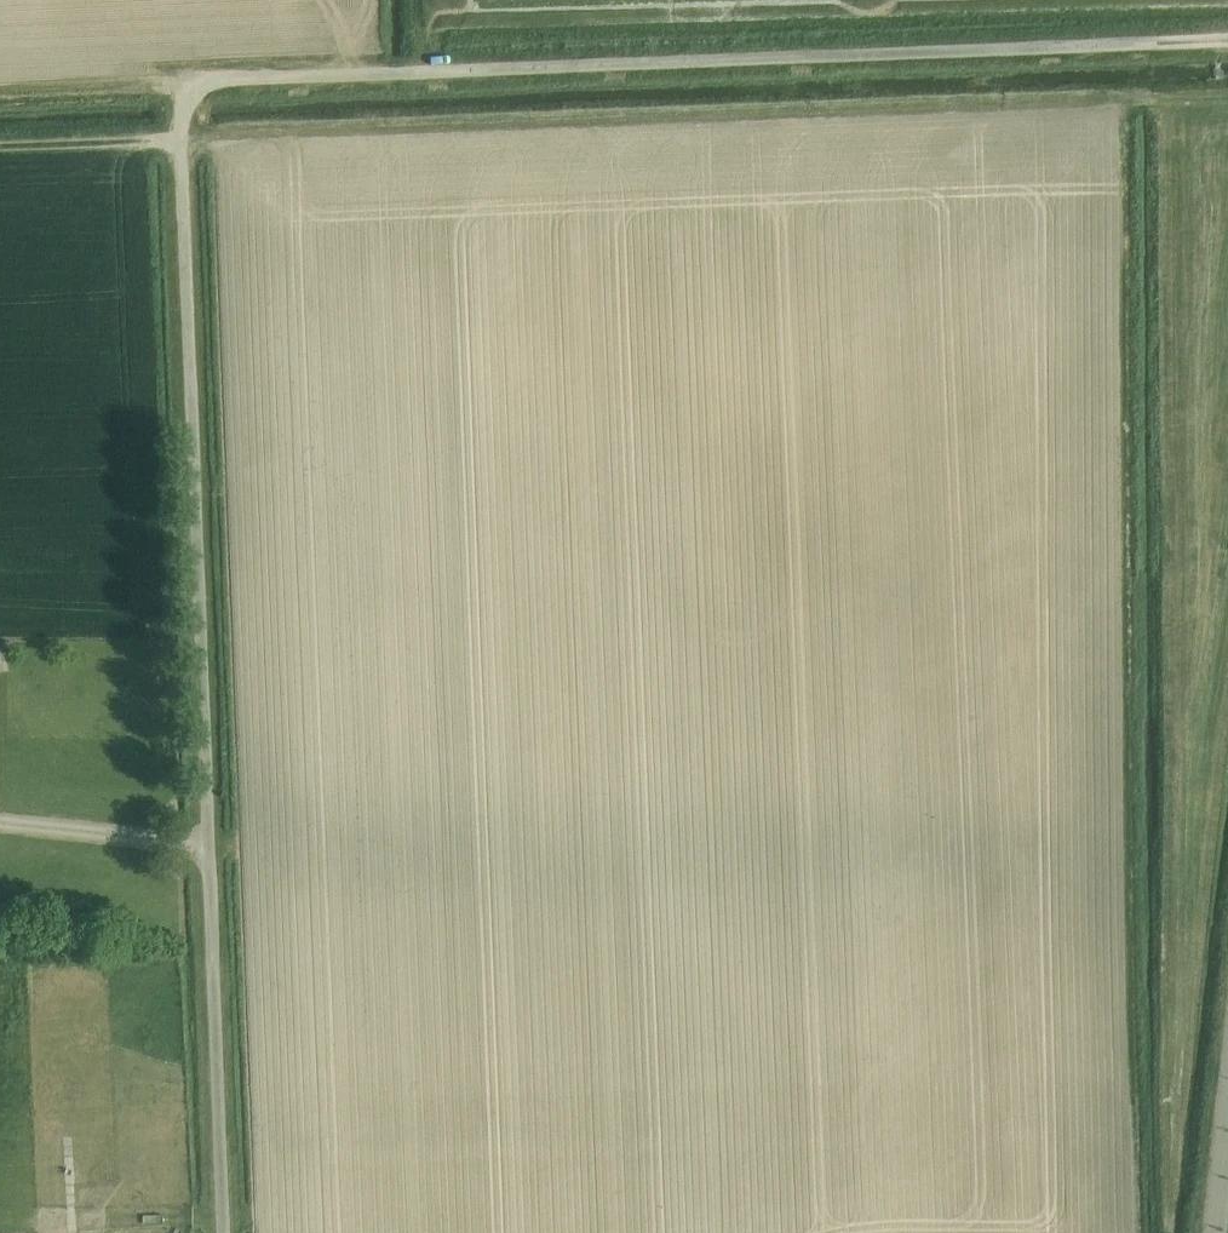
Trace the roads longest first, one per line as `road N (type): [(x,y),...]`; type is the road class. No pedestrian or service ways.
road 1 (unclassified): [(222,1232),(179,83),(1136,43)]
road 2 (unclassified): [(1216,1232),(1227,1097)]

